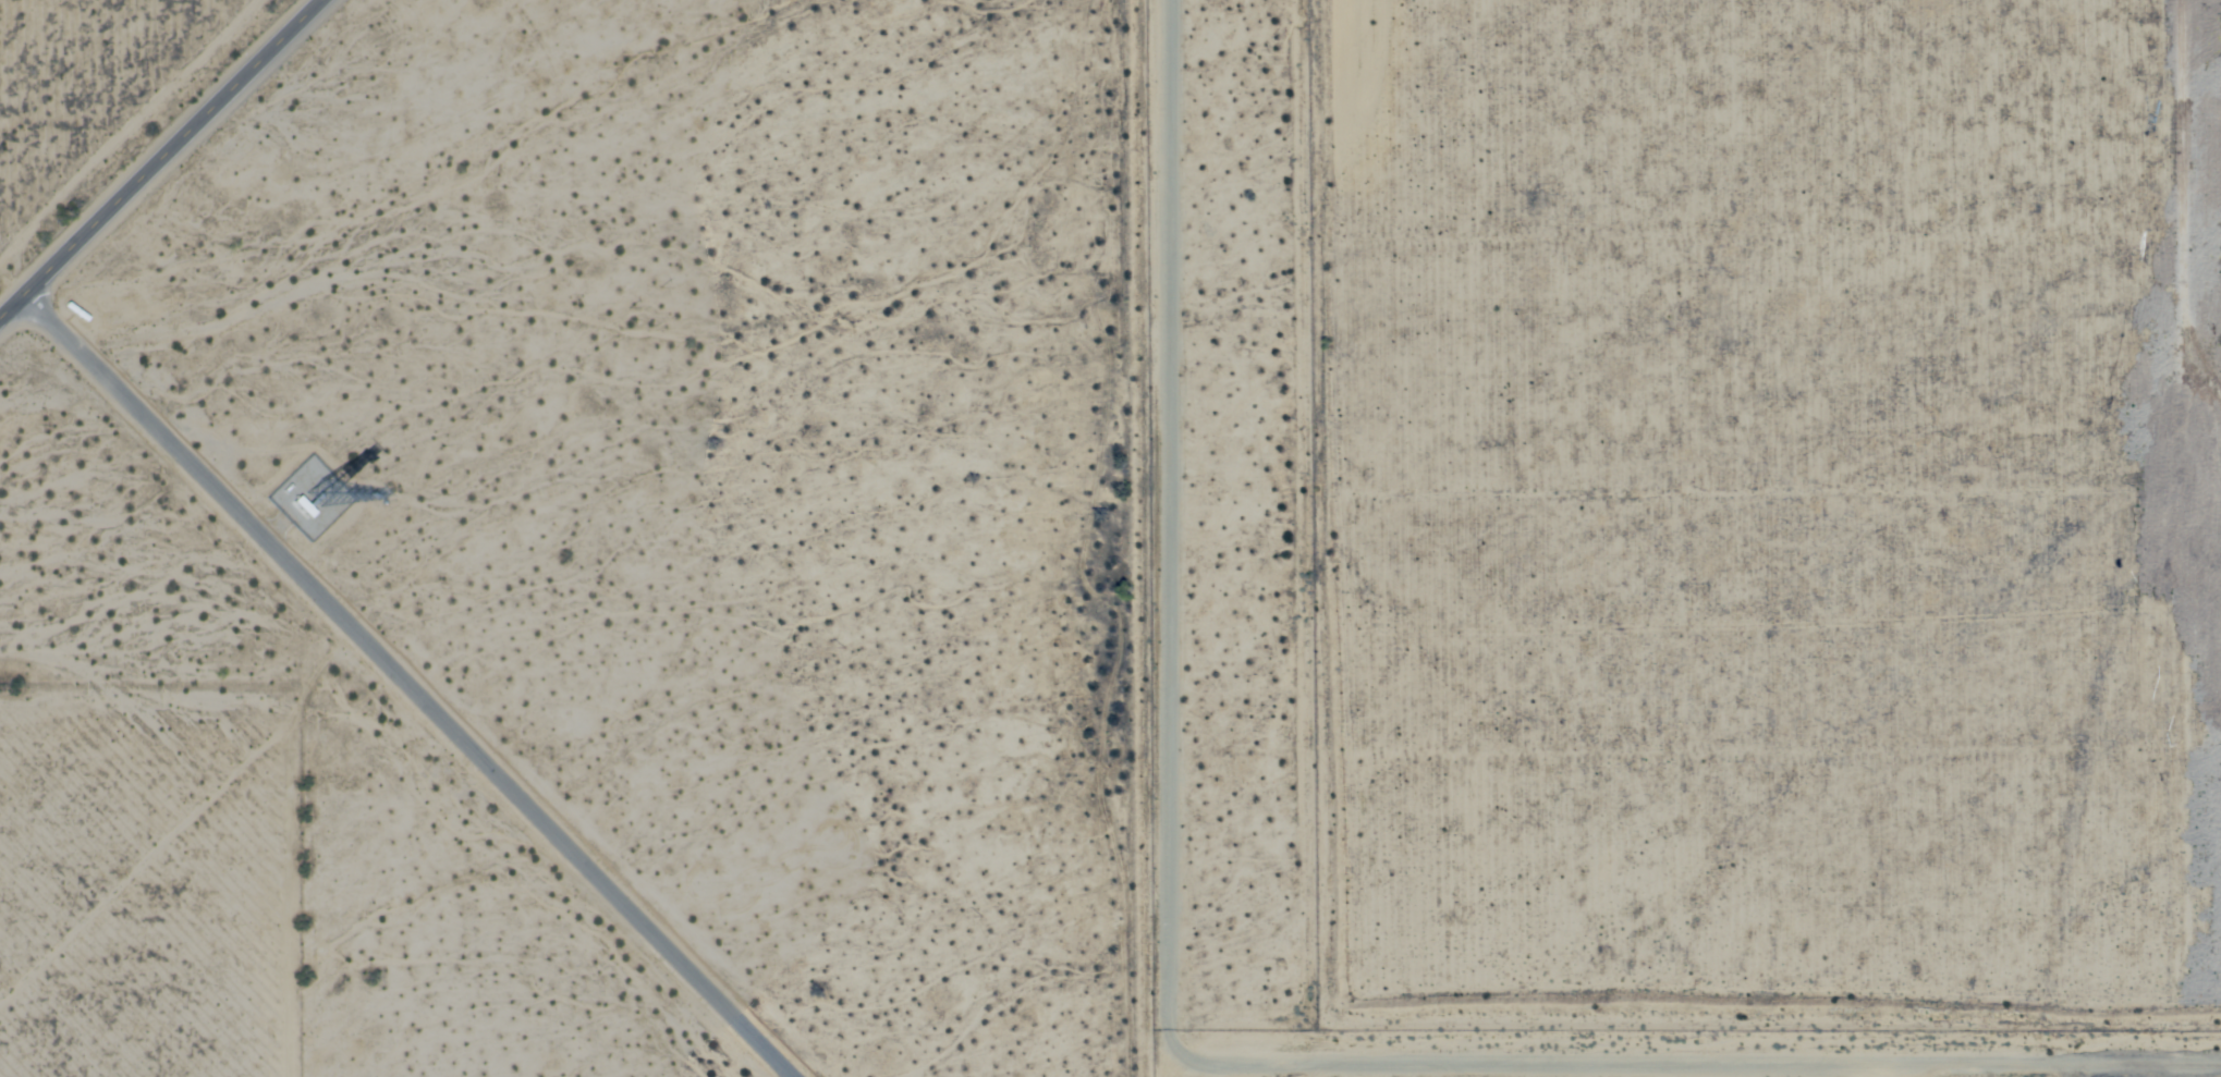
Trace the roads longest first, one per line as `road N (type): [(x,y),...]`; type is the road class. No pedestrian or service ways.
road 1 (primary): [(24,292),(319,0)]

